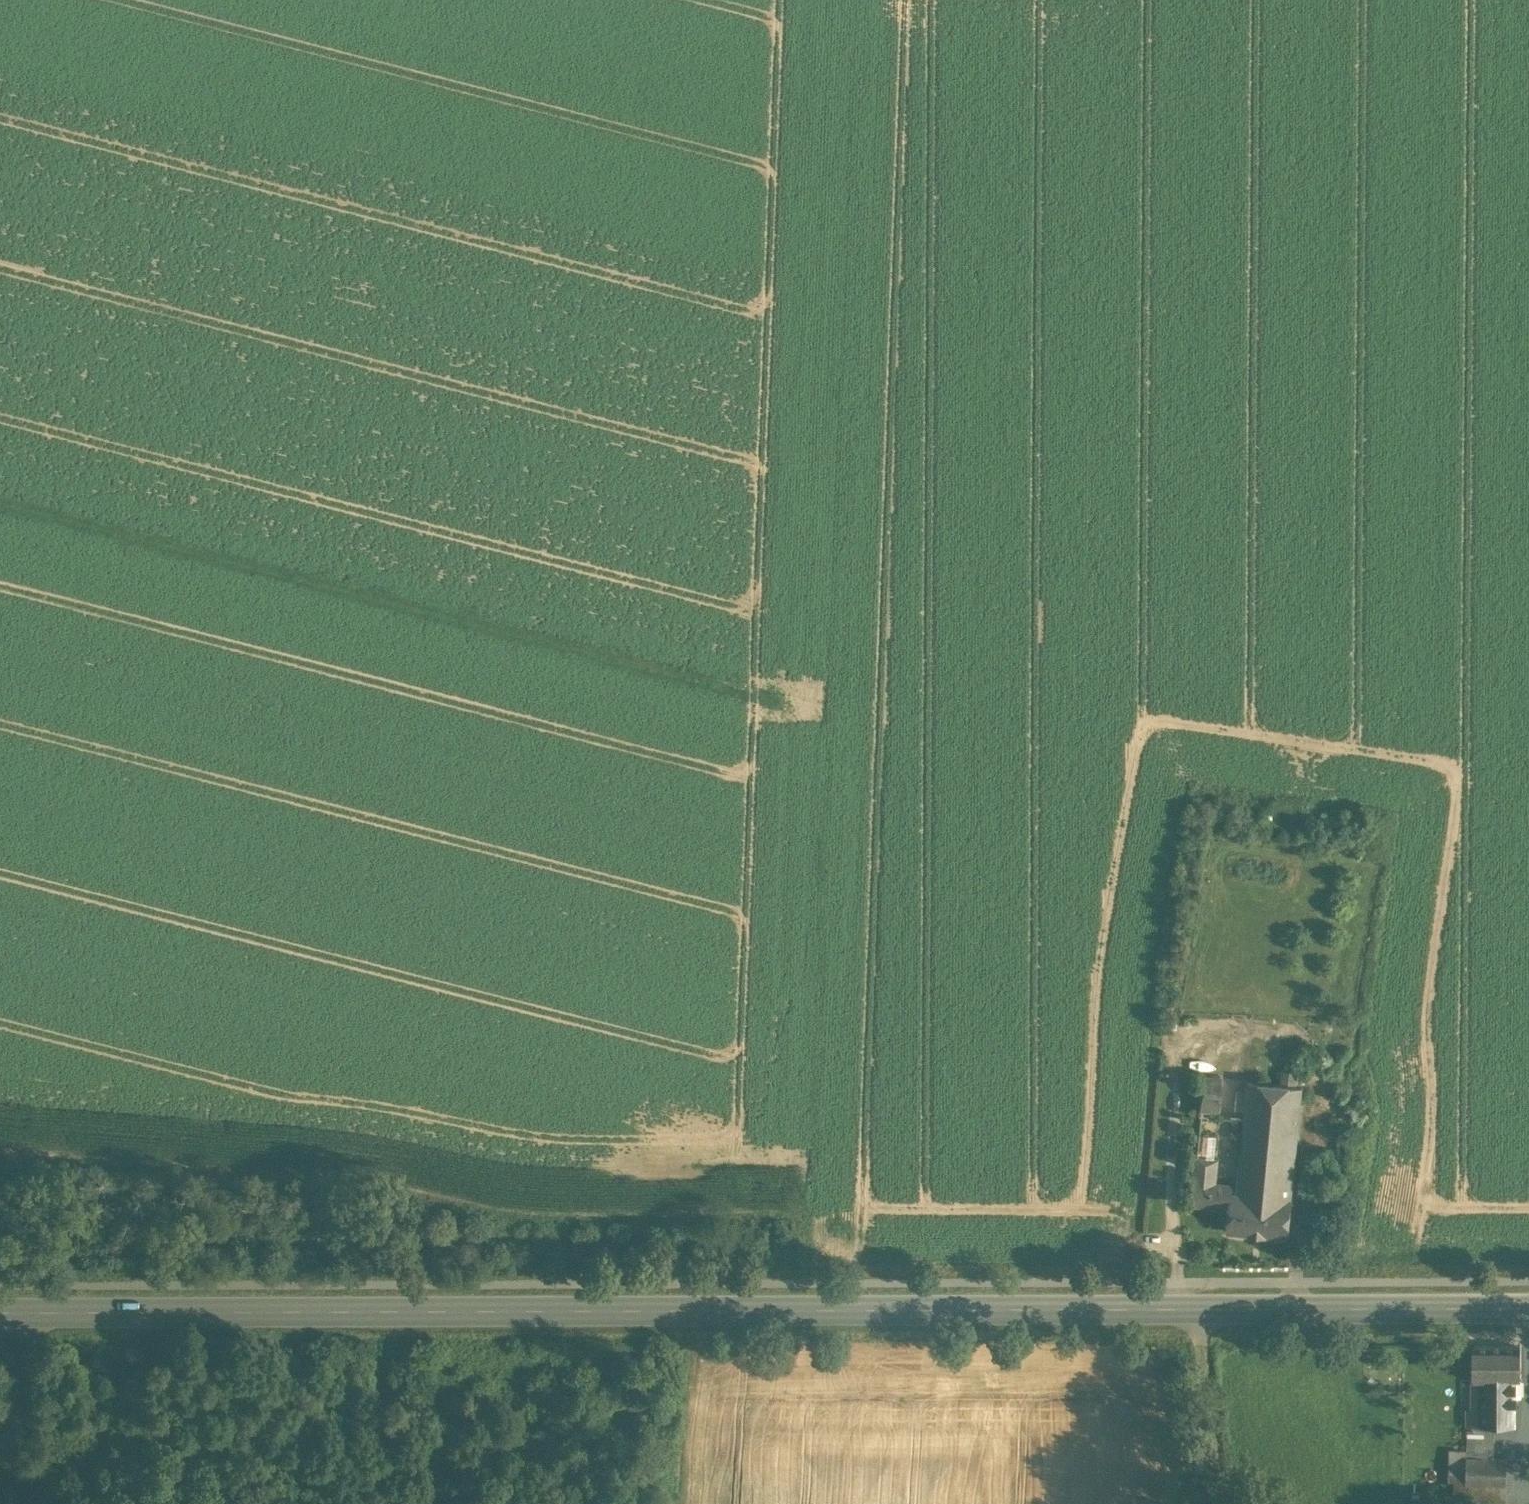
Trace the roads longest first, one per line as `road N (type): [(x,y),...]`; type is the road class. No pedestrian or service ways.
road 1 (primary): [(0,1310),(1528,1305)]
road 2 (track): [(0,1129),(438,1181),(808,1185)]
road 3 (track): [(28,1310),(19,1503)]

